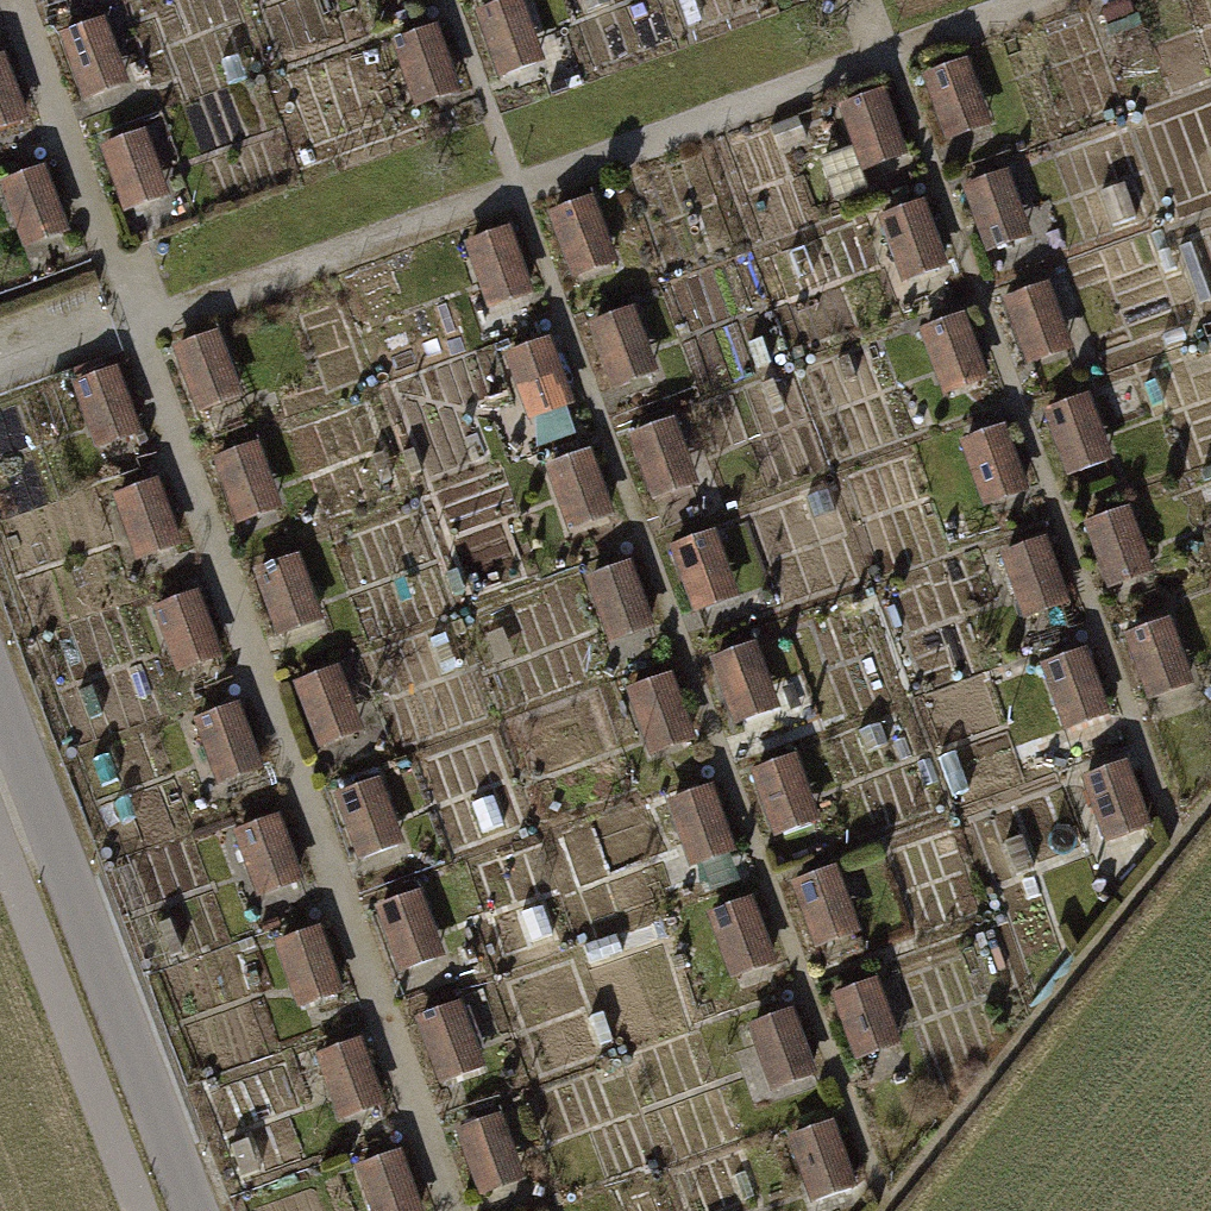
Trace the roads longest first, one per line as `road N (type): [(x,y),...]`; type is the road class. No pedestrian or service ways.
road 1 (unclassified): [(195,1210),(0,703)]

